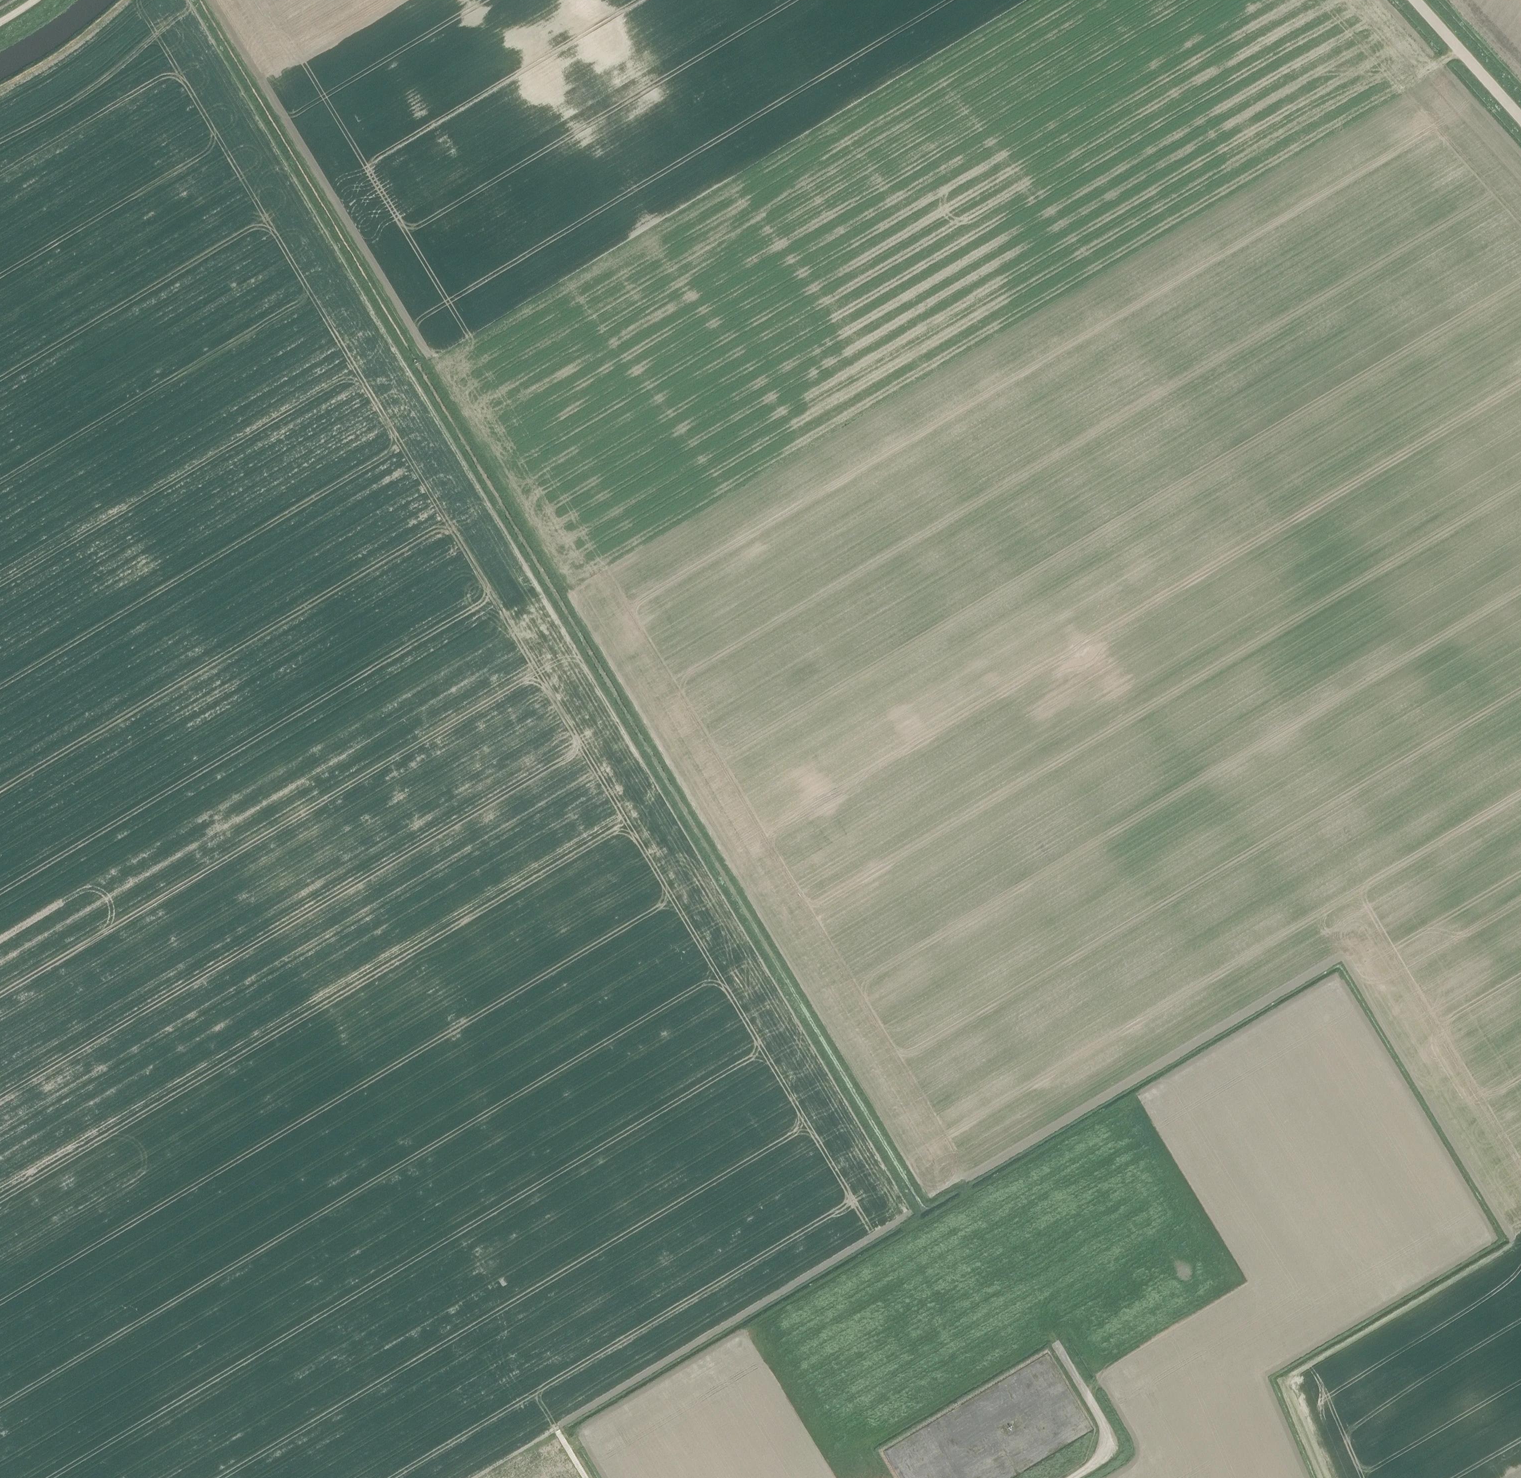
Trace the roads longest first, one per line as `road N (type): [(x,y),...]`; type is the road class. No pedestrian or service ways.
road 1 (tertiary): [(1520,125),(1409,0)]

